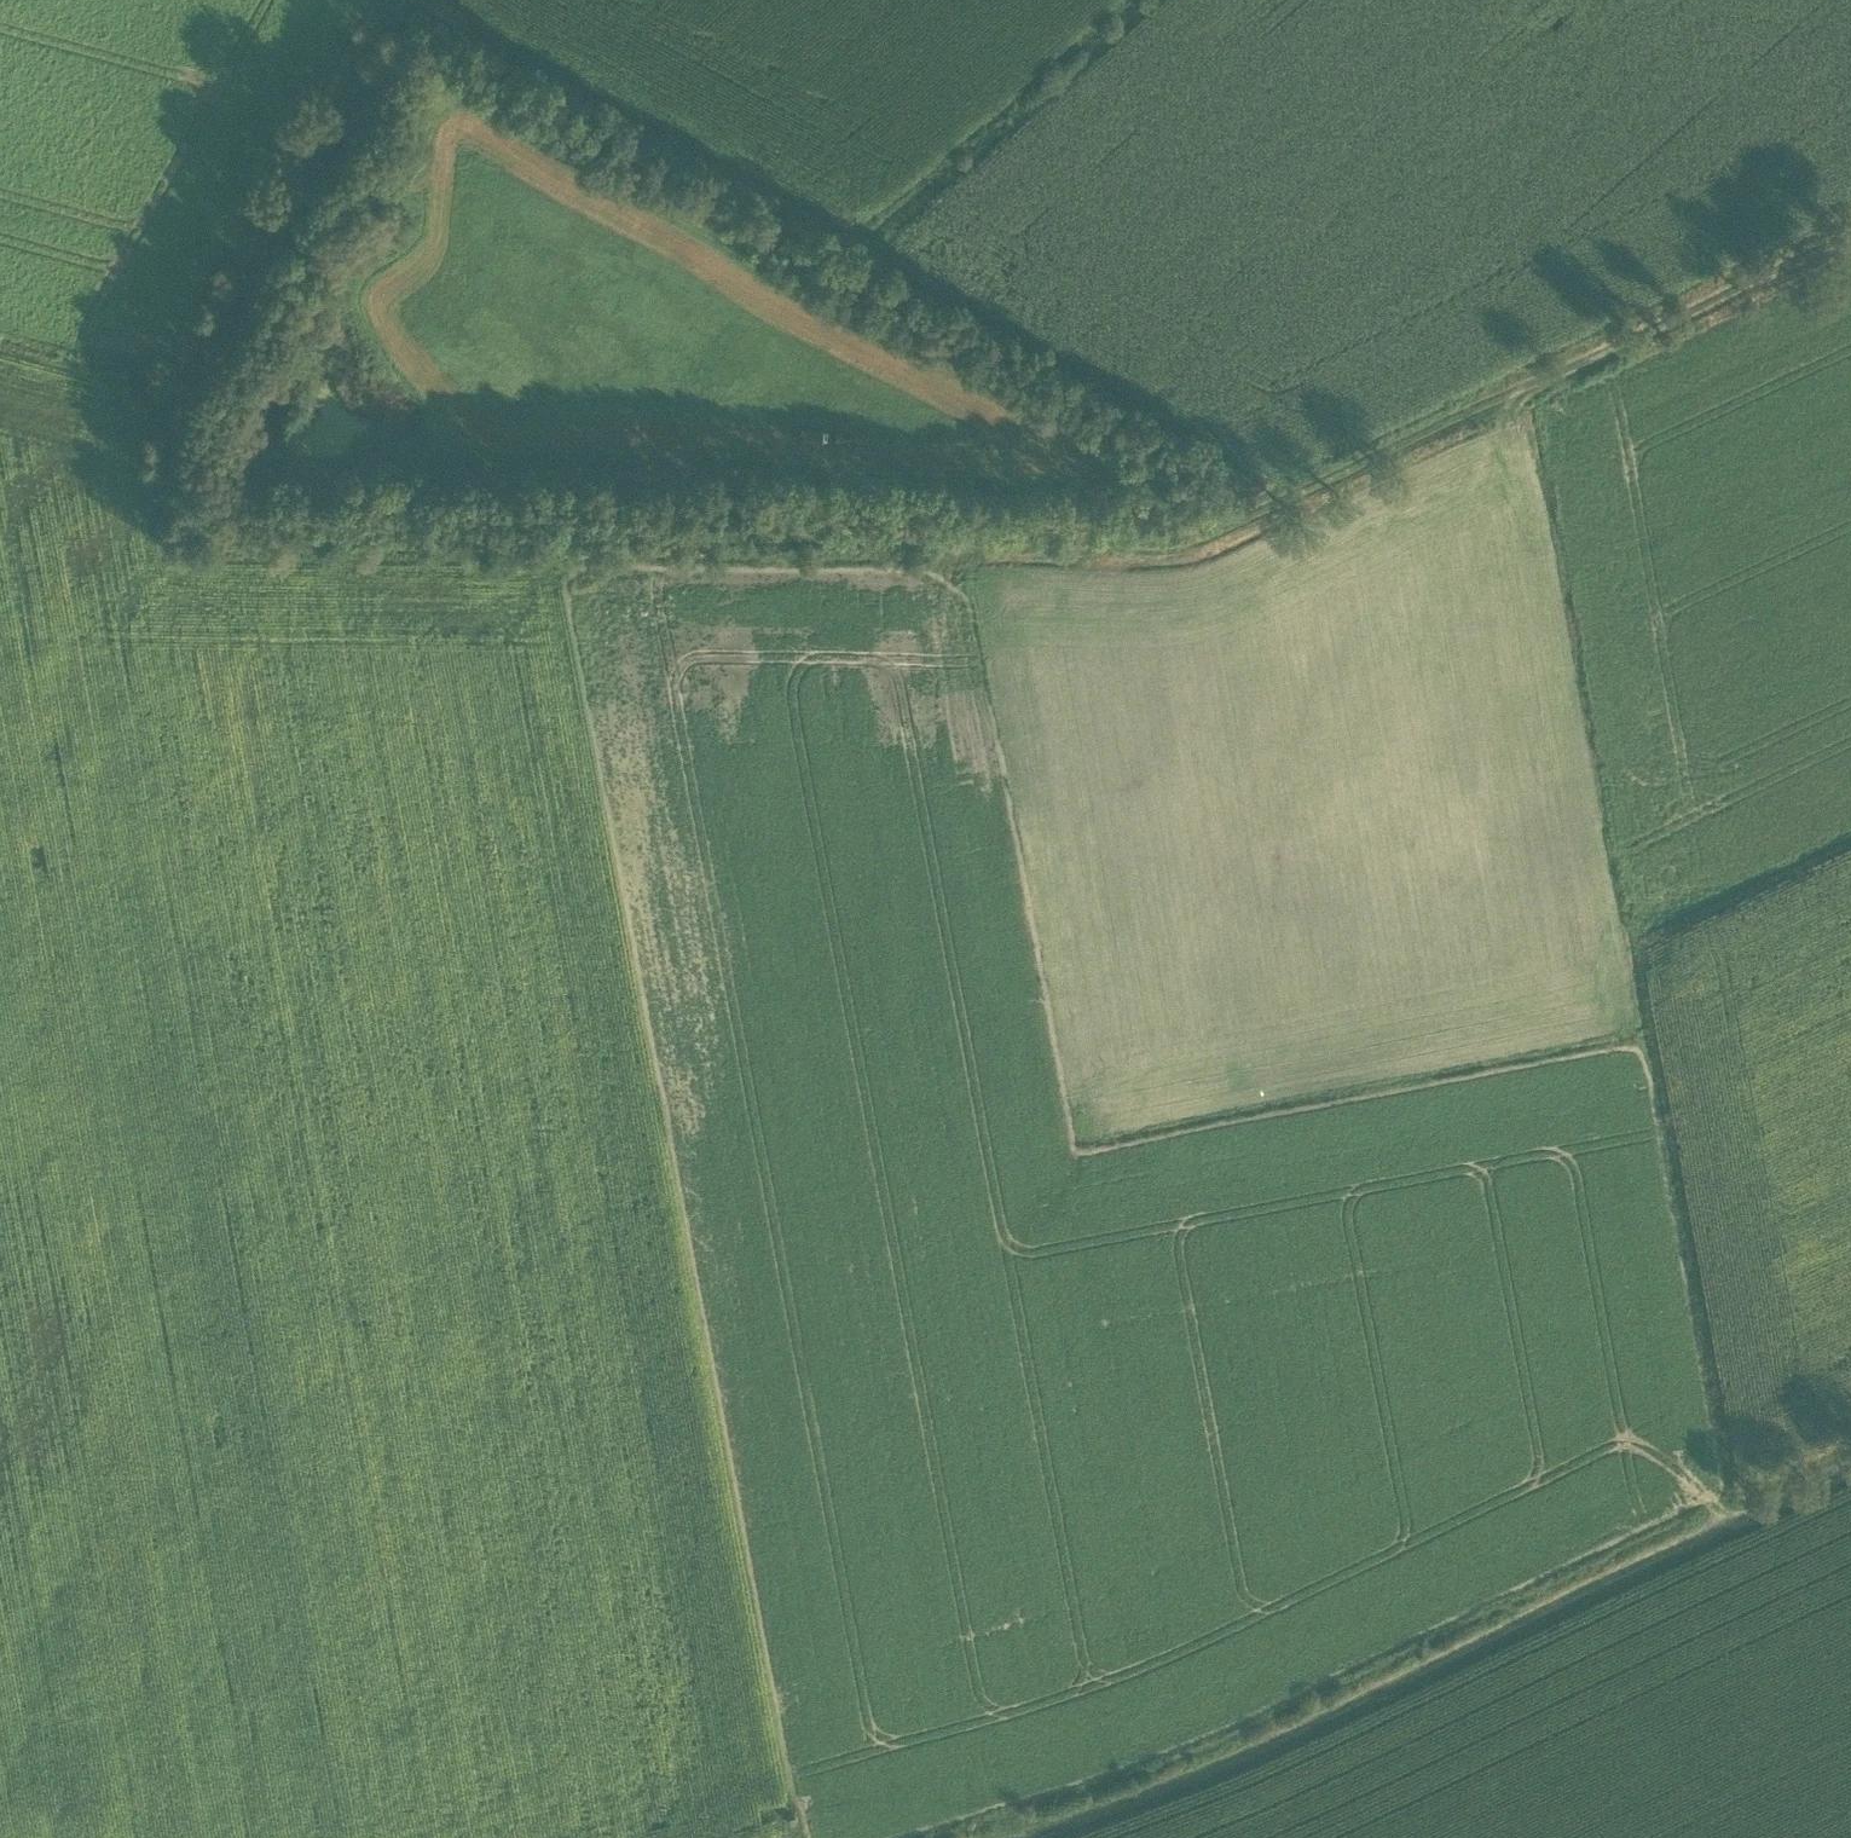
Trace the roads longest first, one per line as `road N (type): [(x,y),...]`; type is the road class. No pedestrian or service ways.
road 1 (track): [(1850,230),(1218,534),(293,534),(176,523),(165,379),(384,0)]
road 2 (track): [(999,1837),(1184,1780),(1850,1474)]

